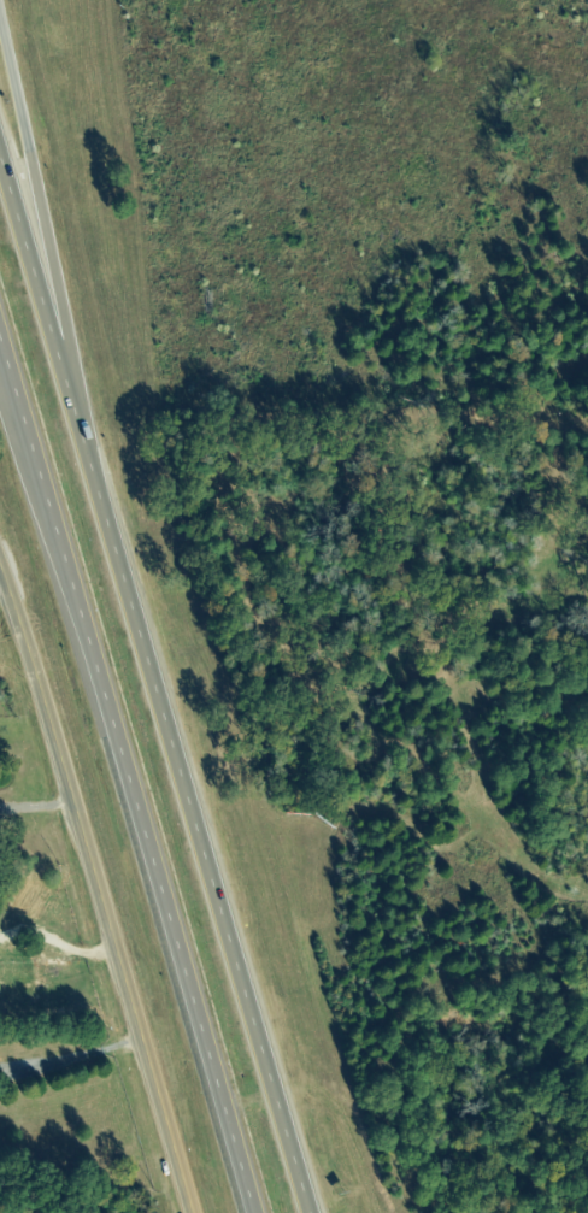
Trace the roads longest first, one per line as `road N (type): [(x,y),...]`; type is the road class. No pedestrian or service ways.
road 1 (motorway): [(0,339),(248,1212)]
road 2 (motorway): [(309,1212),(86,452)]
road 3 (tertiary): [(187,1212),(0,571)]
road 4 (motorway): [(0,411),(167,929)]
road 5 (motorway): [(86,452),(3,0)]
road 6 (motorway): [(86,452),(0,162)]

